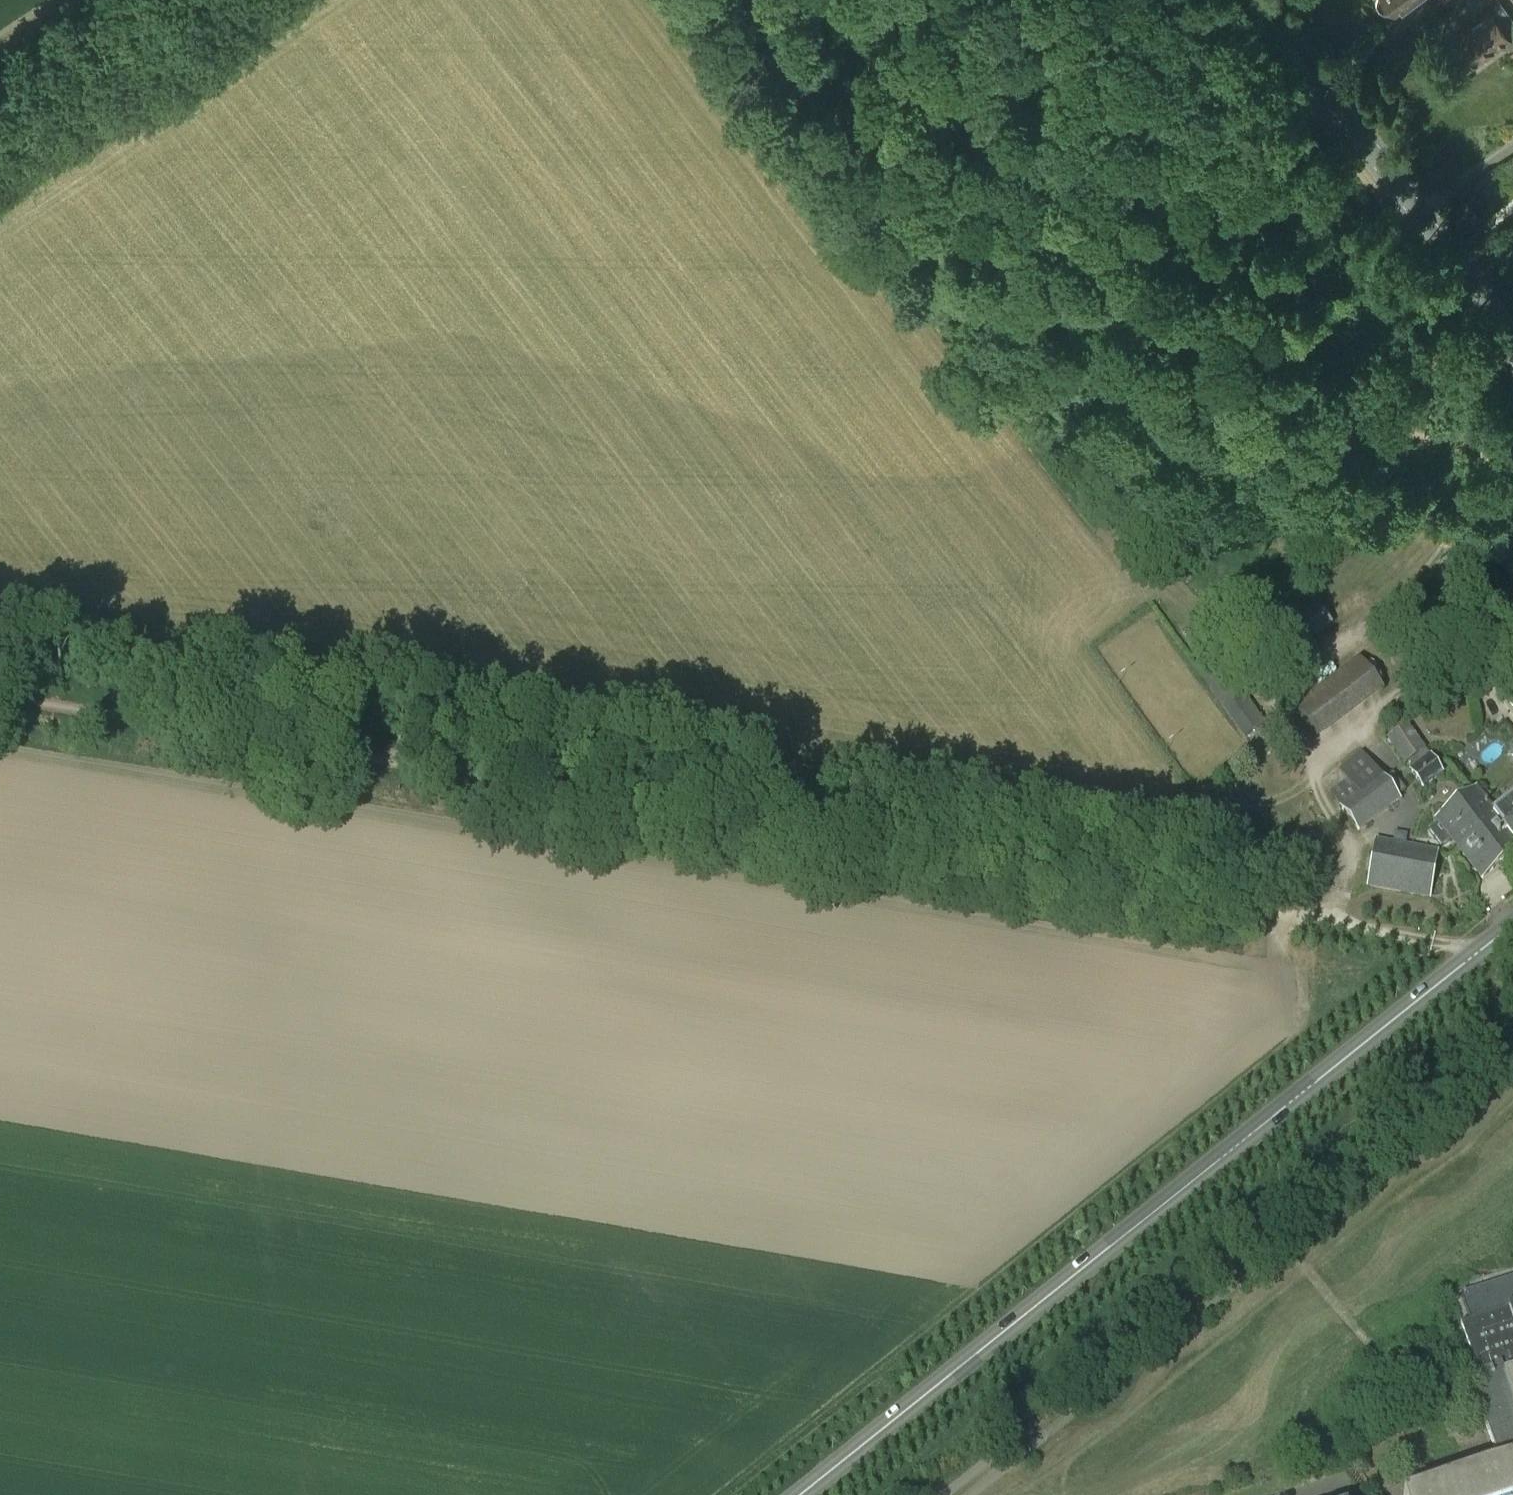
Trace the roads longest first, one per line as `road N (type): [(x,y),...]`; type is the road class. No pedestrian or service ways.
road 1 (track): [(0,696),(1401,934)]
road 2 (secondary): [(800,1494),(1512,922)]
road 3 (residential): [(1512,344),(1261,0)]
road 4 (track): [(179,0),(0,122)]

